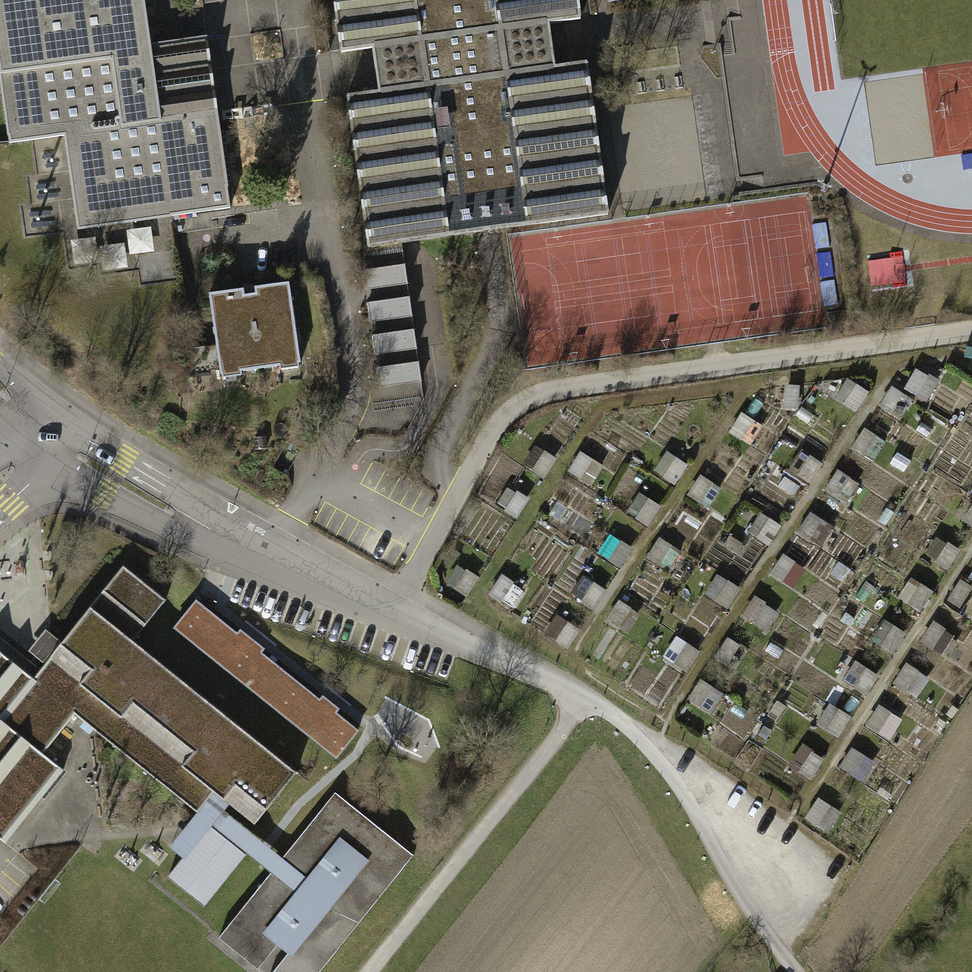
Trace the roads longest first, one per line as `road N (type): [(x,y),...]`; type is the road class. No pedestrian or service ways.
road 1 (residential): [(971,330),(559,389),(518,404),(489,436),(391,613)]
road 2 (residential): [(391,613),(159,504),(46,434)]
road 3 (residential): [(796,971),(651,749),(581,694)]
road 4 (residential): [(370,971),(565,726),(581,694)]
road 5 (residential): [(581,694),(391,613)]

